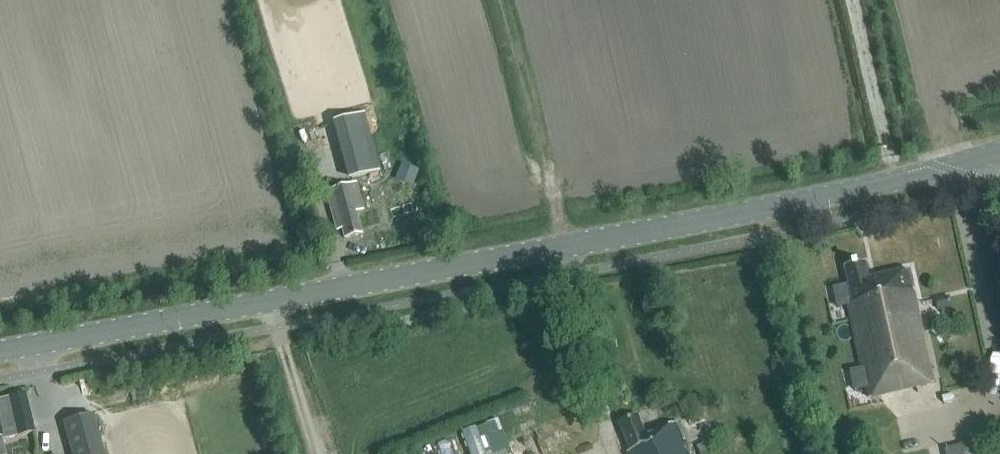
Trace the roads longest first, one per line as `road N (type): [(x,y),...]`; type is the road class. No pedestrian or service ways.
road 1 (tertiary): [(0,353),(896,183),(999,152)]

